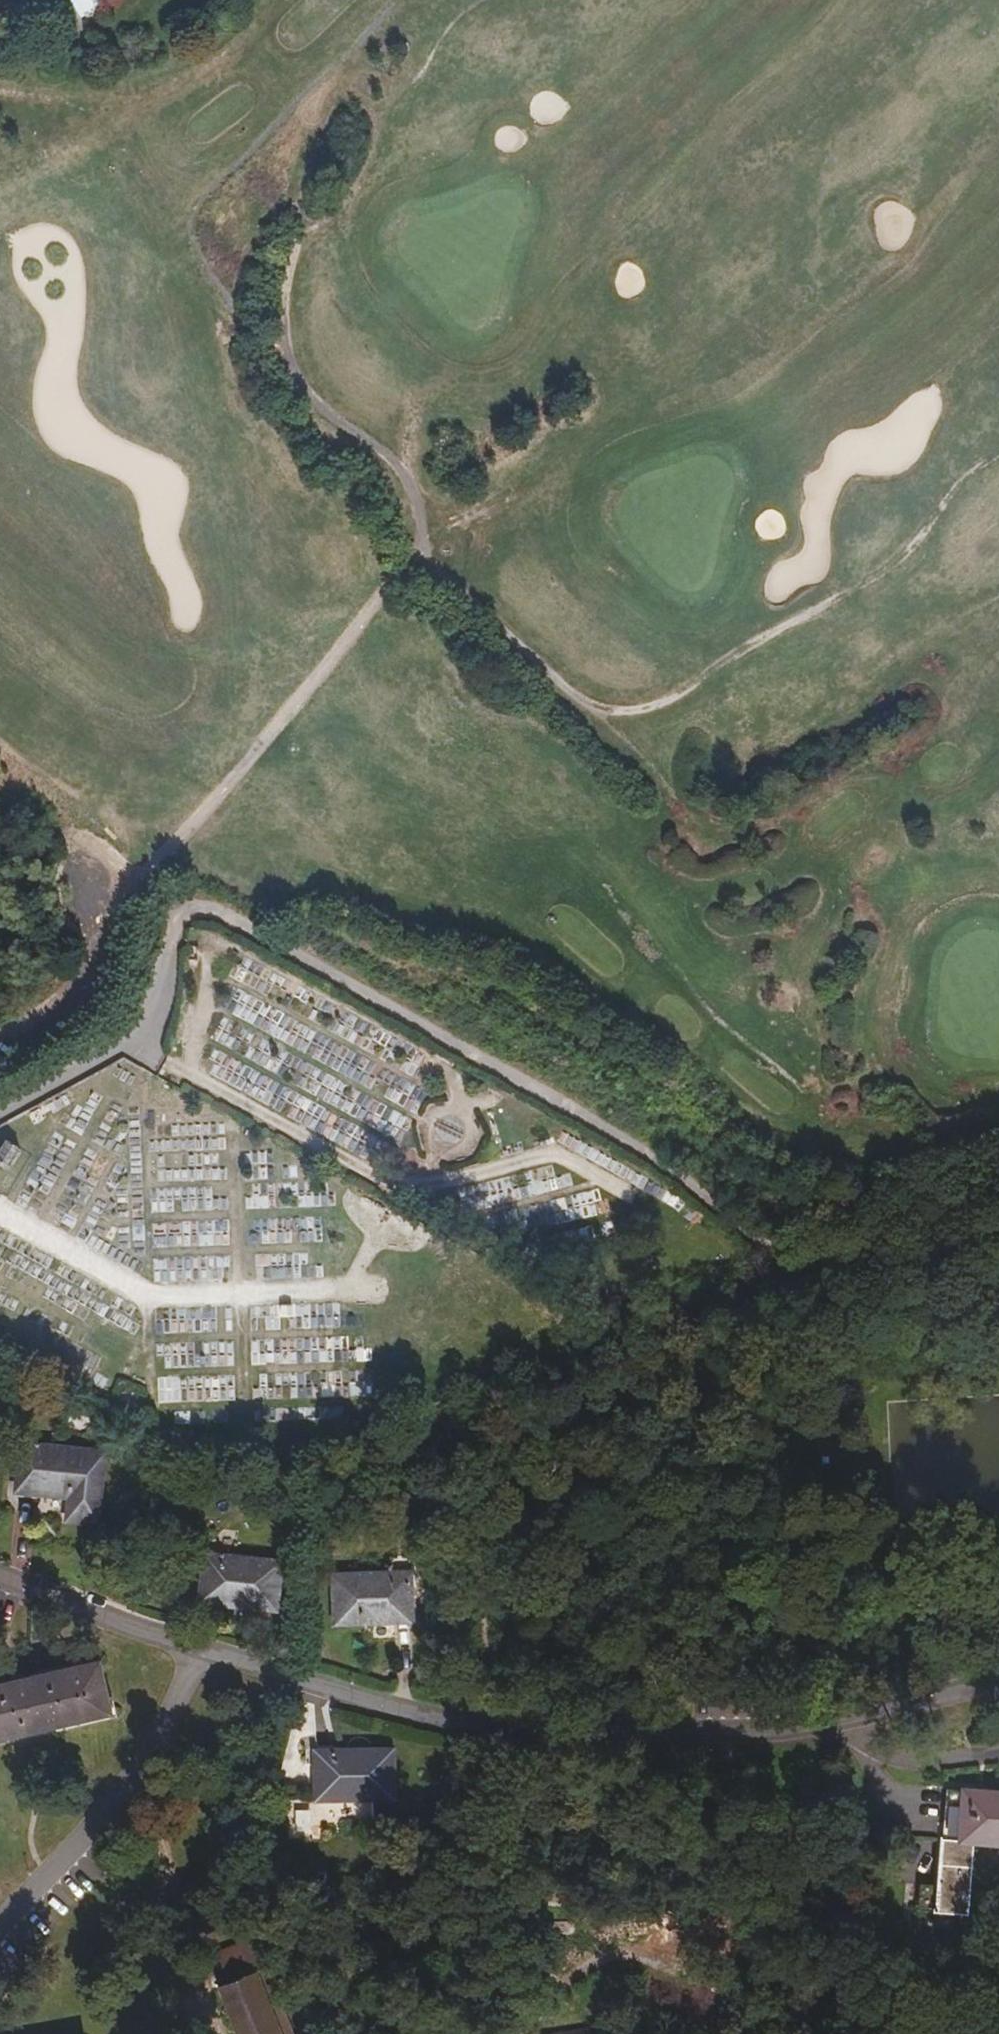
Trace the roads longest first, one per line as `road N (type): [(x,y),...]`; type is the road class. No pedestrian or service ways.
road 1 (residential): [(0,1107),(140,1030),(168,983),(176,917),(215,908),(846,1261),(998,1210)]
road 2 (residential): [(998,1685),(856,1720),(680,1733),(482,1723),(319,1688),(208,1649)]
road 3 (residential): [(0,1925),(111,1805),(208,1649)]
road 4 (residential): [(208,1649),(0,1570)]

